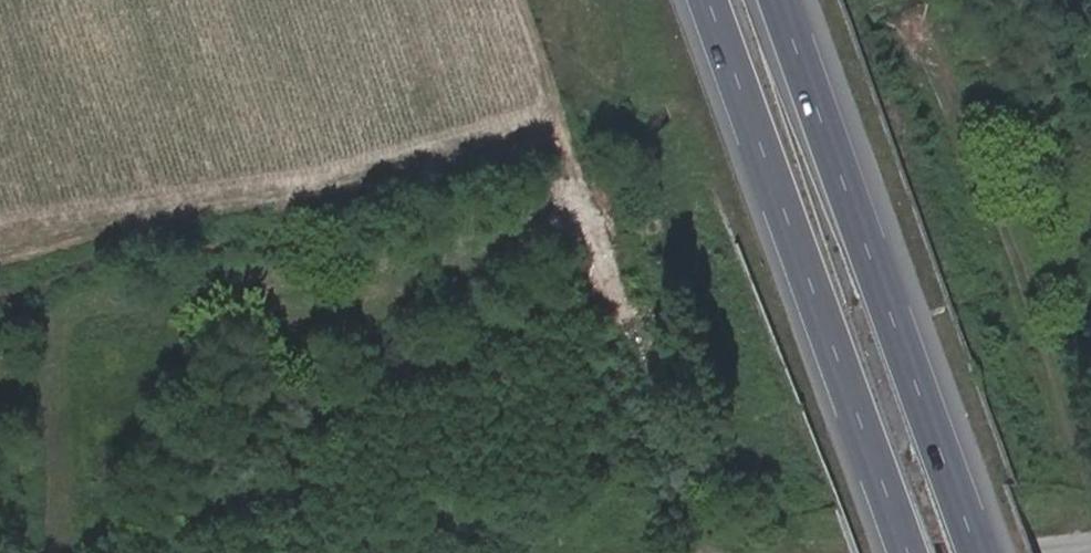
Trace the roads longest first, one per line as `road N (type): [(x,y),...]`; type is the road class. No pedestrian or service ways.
road 1 (motorway): [(712,0),(911,552)]
road 2 (motorway): [(986,552),(787,0)]

